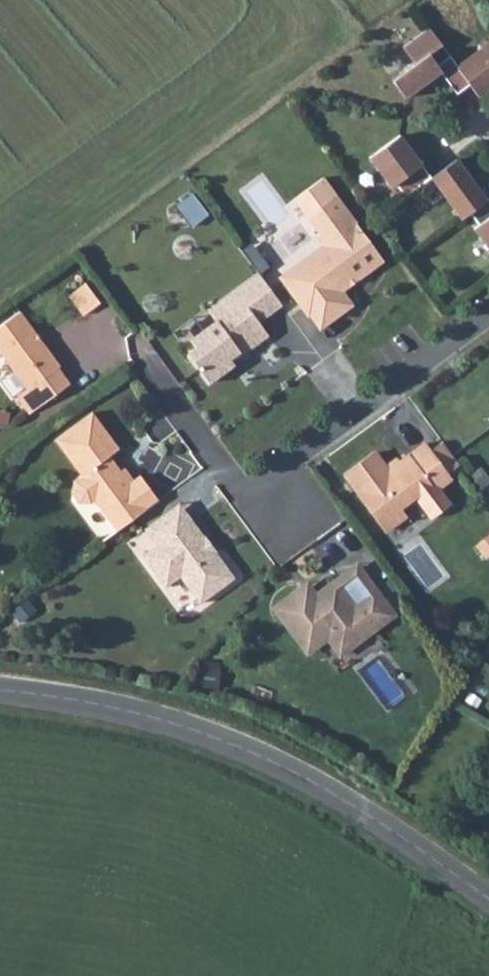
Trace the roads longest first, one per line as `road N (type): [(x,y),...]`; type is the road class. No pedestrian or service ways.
road 1 (tertiary): [(488,901),(388,829),(266,759),(156,717),(0,690)]
road 2 (residential): [(274,481),(488,319)]
road 3 (residential): [(155,377),(247,501),(274,481)]

